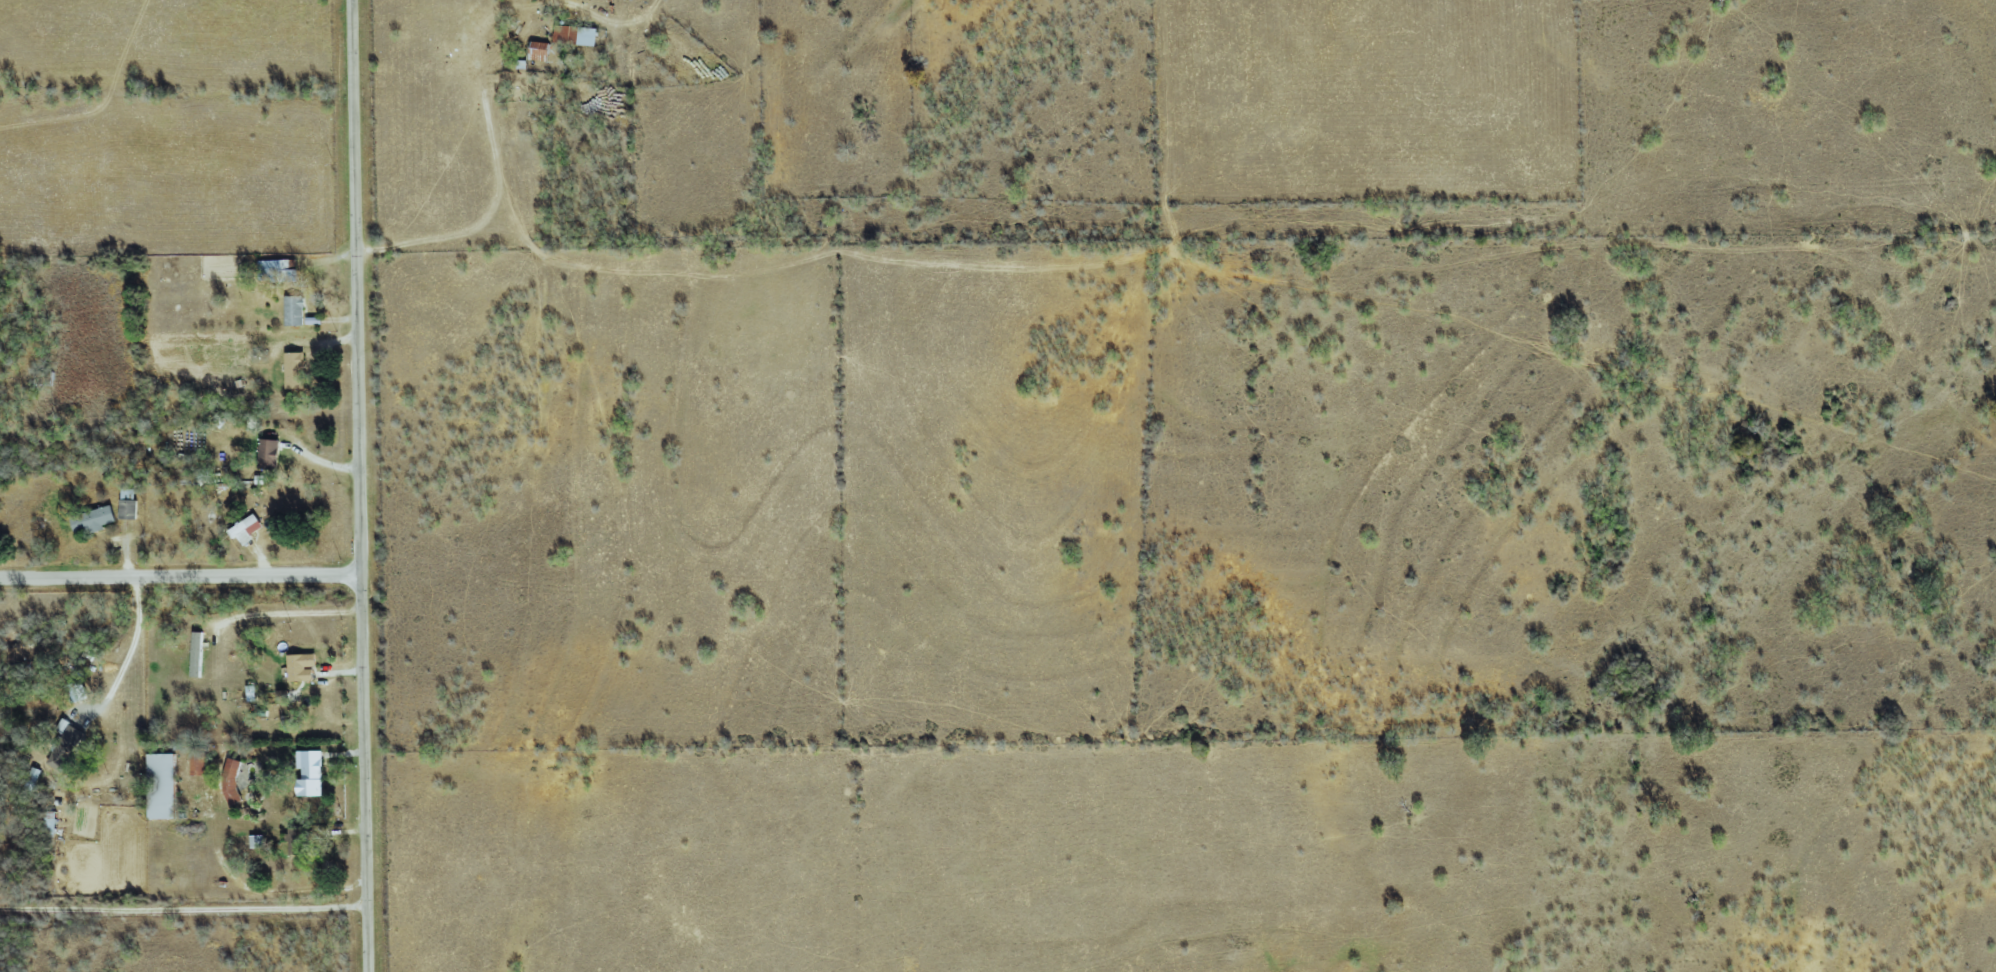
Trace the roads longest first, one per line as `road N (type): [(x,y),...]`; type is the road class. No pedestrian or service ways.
road 1 (residential): [(353,0),(369,971)]
road 2 (residential): [(0,580),(362,576)]

